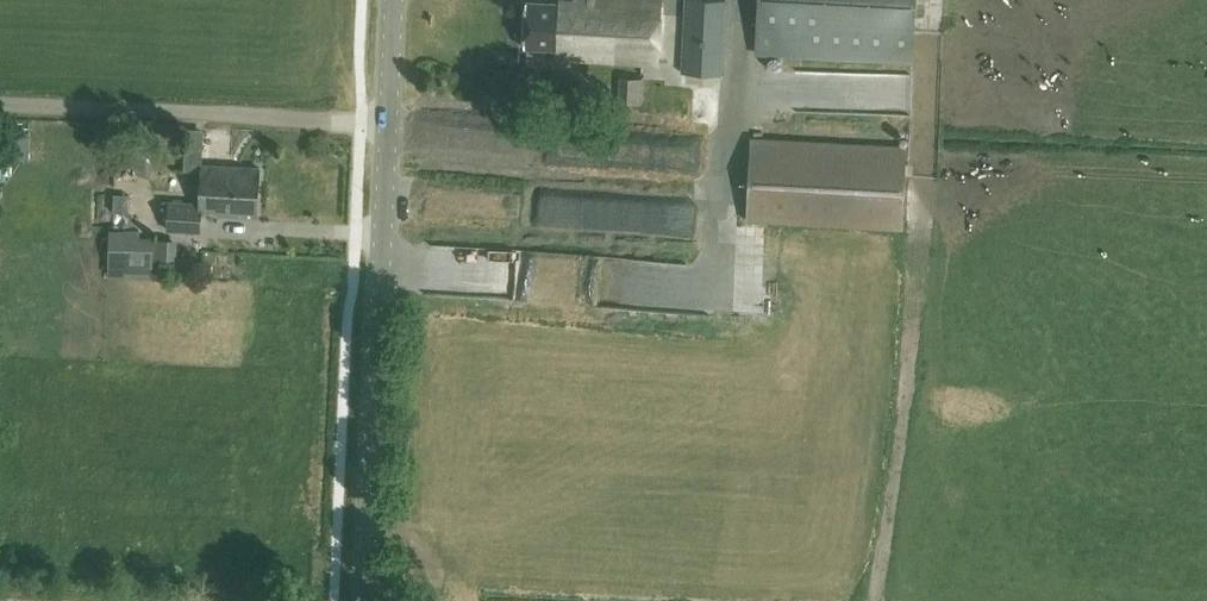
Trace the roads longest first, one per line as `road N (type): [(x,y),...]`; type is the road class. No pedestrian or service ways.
road 1 (tertiary): [(366,600),(395,0)]
road 2 (track): [(388,120),(0,105)]

